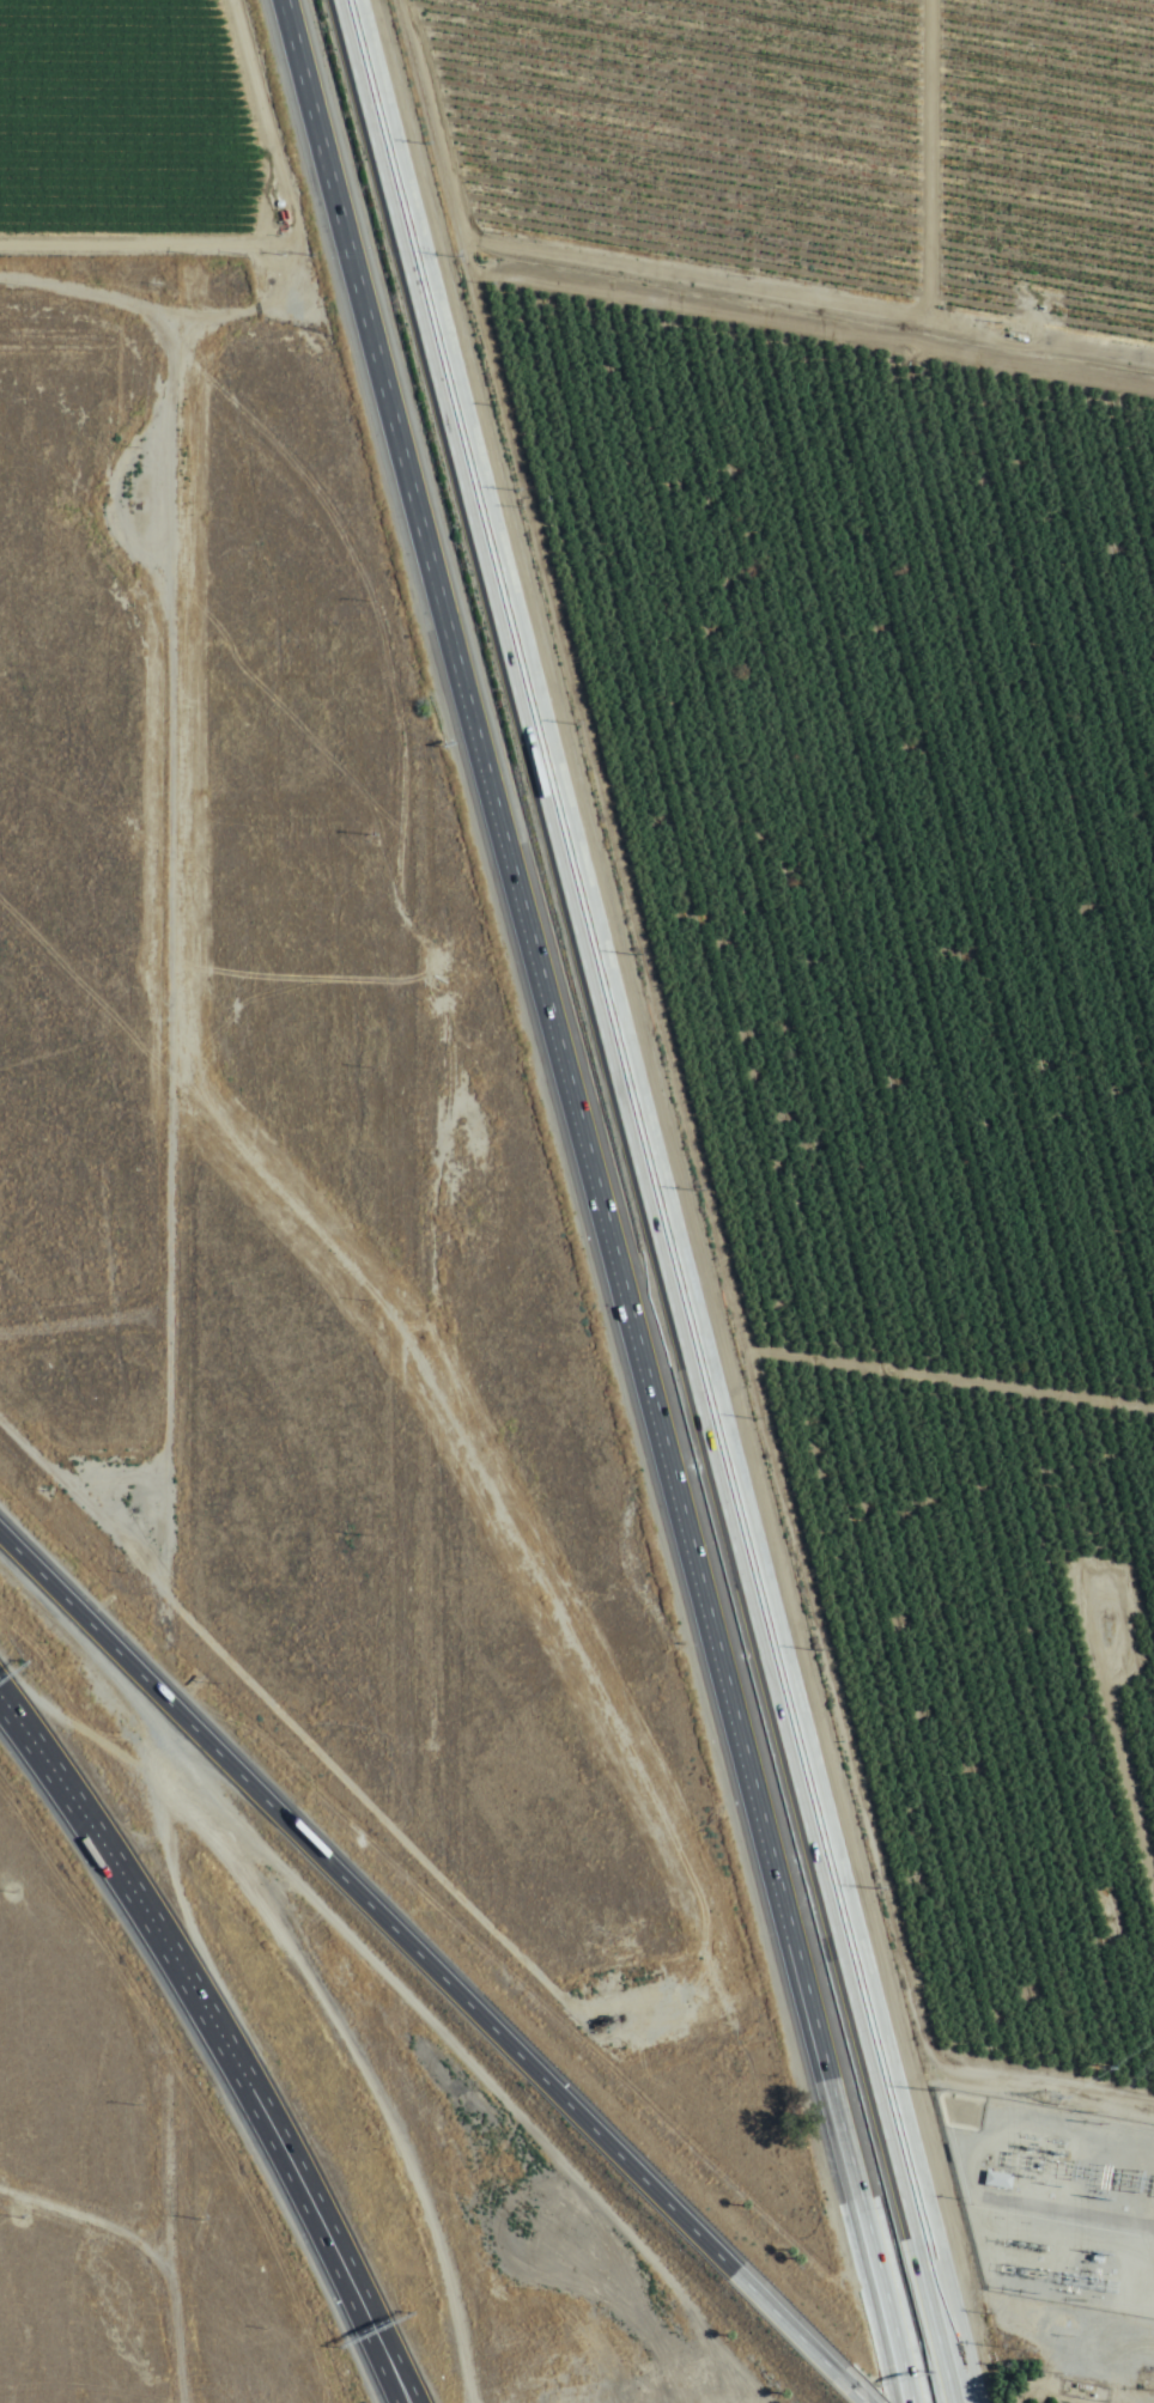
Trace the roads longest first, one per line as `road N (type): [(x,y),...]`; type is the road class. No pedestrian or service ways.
road 1 (motorway): [(964,2402),(349,0)]
road 2 (residential): [(388,1714),(351,747),(251,497),(226,322),(140,0)]
road 3 (motorway): [(468,717),(911,2402)]
road 4 (residential): [(0,1408),(34,1440),(164,1508),(183,1495),(201,322)]
road 5 (residential): [(1071,1551),(1120,391)]
road 6 (motorway): [(796,2323),(0,1537)]
road 7 (residential): [(459,0),(530,229),(587,260),(1095,366),(1120,391),(1153,391)]
road 8 (motorway): [(282,0),(468,717)]
road 9 (motorway): [(0,1698),(229,2046),(352,2285)]
road 10 (residential): [(311,311),(201,322),(0,308)]
road 11 (track): [(172,2293),(141,2243),(0,2194)]
road 12 (motorway): [(352,2285),(420,2402)]
road 13 (motorway): [(352,2285),(395,2402)]

